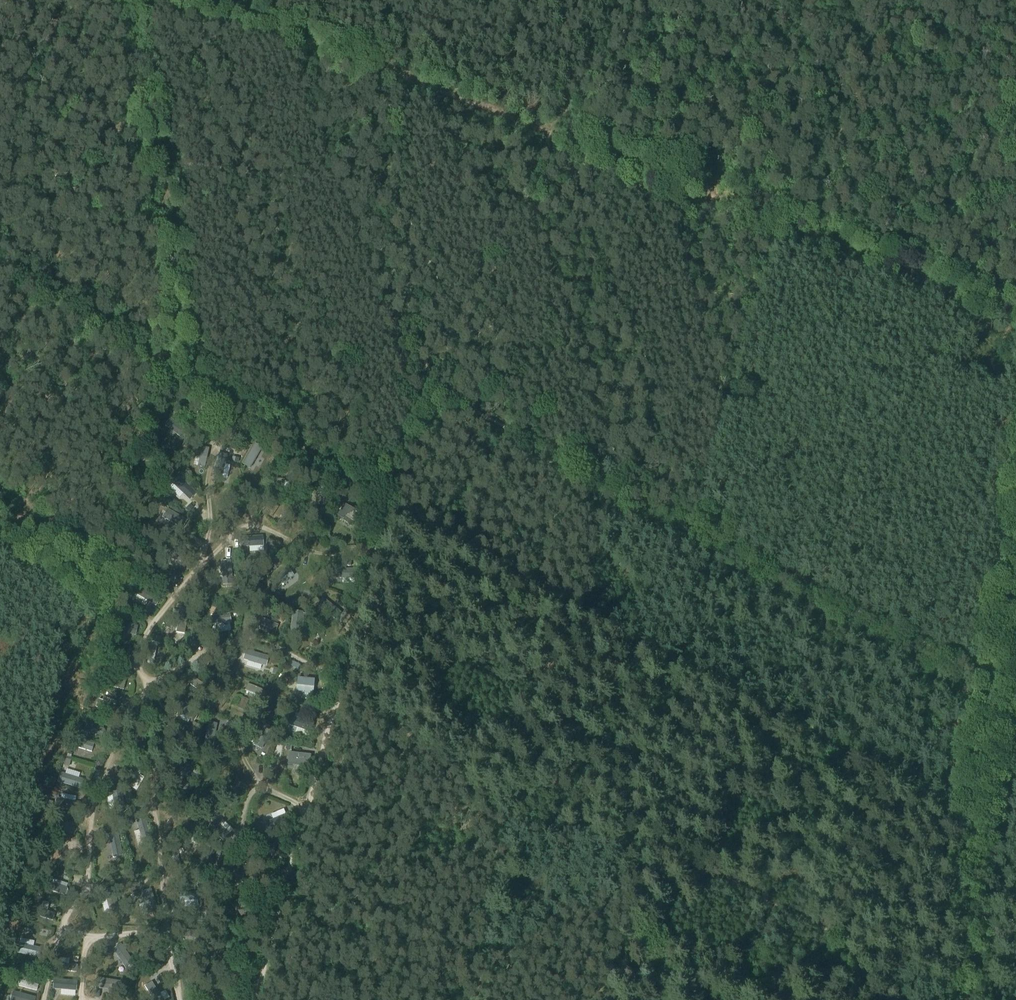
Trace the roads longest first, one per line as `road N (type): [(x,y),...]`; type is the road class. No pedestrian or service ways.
road 1 (track): [(978,816),(386,512),(0,262)]
road 2 (track): [(147,690),(240,640),(341,679),(512,817),(652,851),(779,907),(954,999)]
road 3 (track): [(1015,308),(552,122),(215,0)]
road 4 (track): [(0,487),(114,564),(161,371),(170,268),(116,0)]
road 5 (track): [(367,500),(611,0)]
road 6 (track): [(254,999),(374,554)]
road 7 (unclassified): [(973,999),(978,816),(1015,578)]
road 8 (track): [(374,554),(310,551),(250,525),(232,534),(142,639),(147,690)]
road 9 (track): [(43,999),(66,914),(84,893),(103,768),(131,705),(147,690)]
road 10 (track): [(147,690),(179,999)]
road 11 (track): [(200,566),(214,447)]

